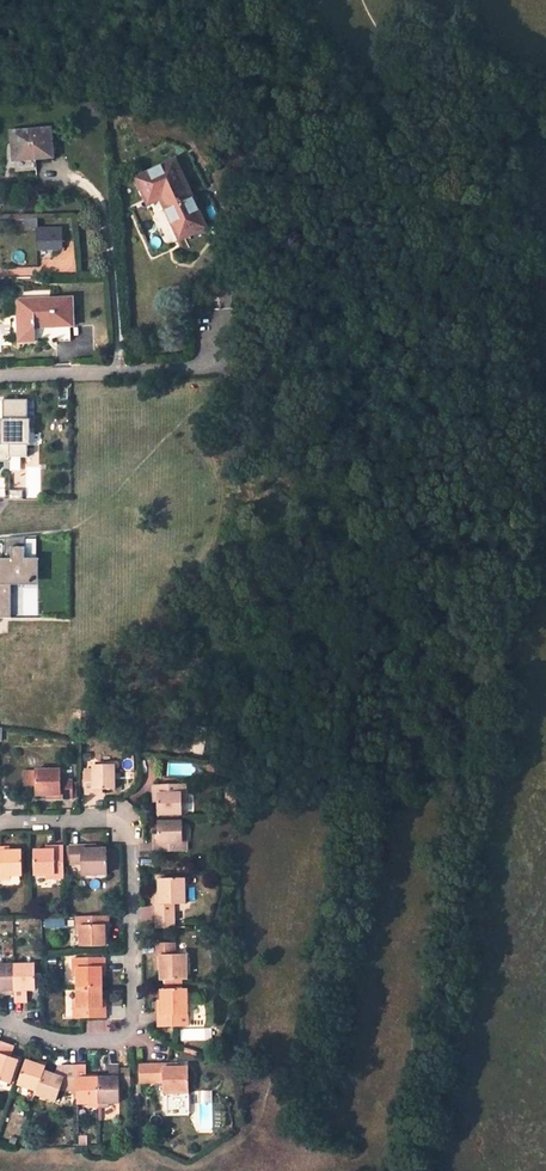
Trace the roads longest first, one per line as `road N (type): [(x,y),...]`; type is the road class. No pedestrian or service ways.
road 1 (residential): [(0,1019),(80,1039),(112,1039),(131,1029),(132,911),(130,848),(121,827),(92,816),(0,819)]
road 2 (track): [(480,754),(461,926),(415,1170)]

